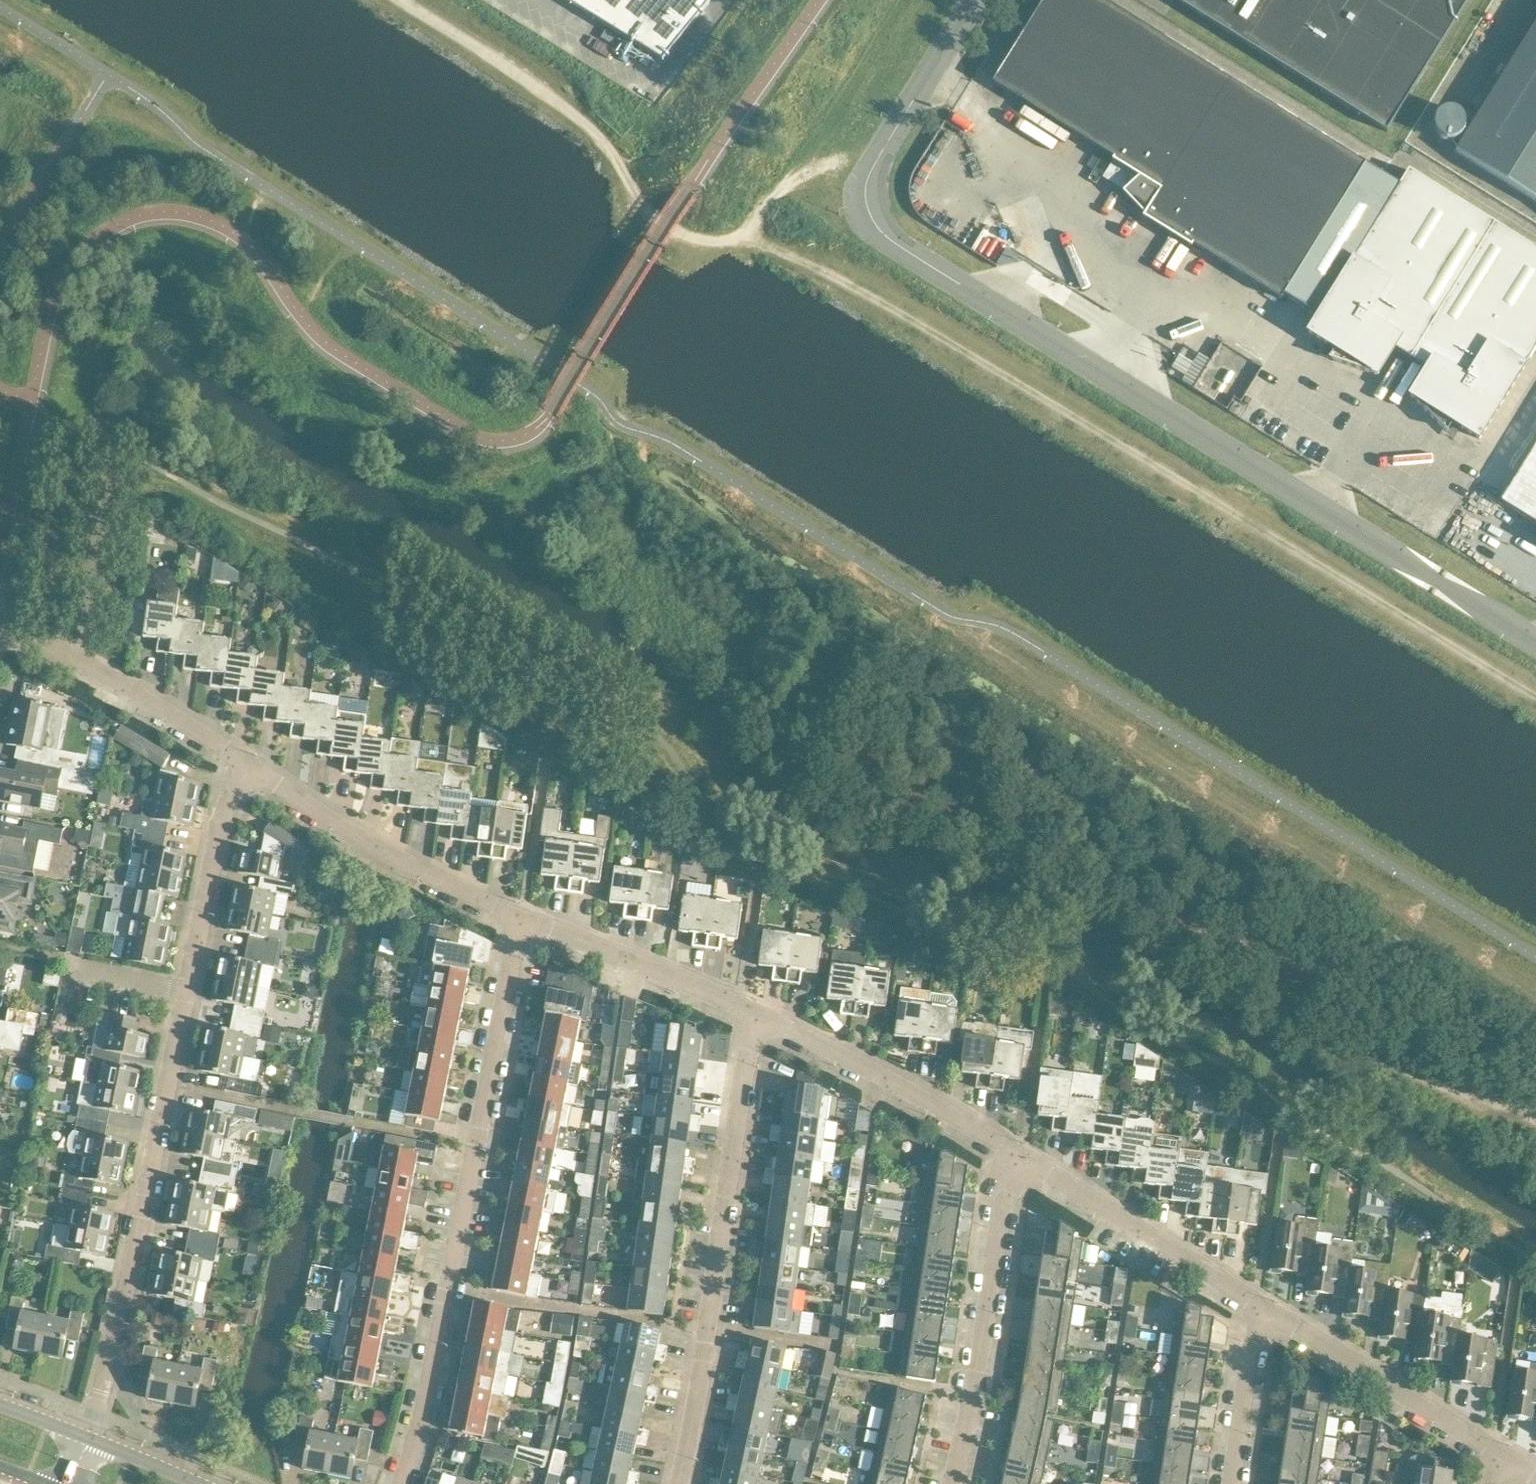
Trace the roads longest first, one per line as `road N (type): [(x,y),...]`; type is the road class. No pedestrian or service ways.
road 1 (unclassified): [(1535,645),(893,245),(872,224),(871,178),(980,0)]
road 2 (residential): [(91,1437),(230,791),(247,764)]
road 3 (residential): [(402,1483),(420,1430),(523,914)]
road 4 (track): [(871,178),(822,165),(772,195),(735,238),(690,236),(643,206),(620,155),(575,98),(417,0)]
road 5 (residential): [(674,1483),(747,1040),(758,1013)]
road 6 (residential): [(955,1483),(1009,1172),(1020,1154)]
road 7 (unclassified): [(523,914),(380,846),(247,764)]
road 8 (unclassified): [(1020,1154),(758,1013)]
road 9 (unclassified): [(1271,1308),(1020,1154)]
road 10 (unclassified): [(247,764),(115,680),(0,623)]
road 11 (unclassified): [(1511,1457),(1271,1308)]
road 12 (unclassified): [(758,1013),(523,914)]
road 13 (residential): [(1230,1483),(1252,1341),(1271,1308)]
road 14 (tertiary): [(201,1483),(91,1437)]

